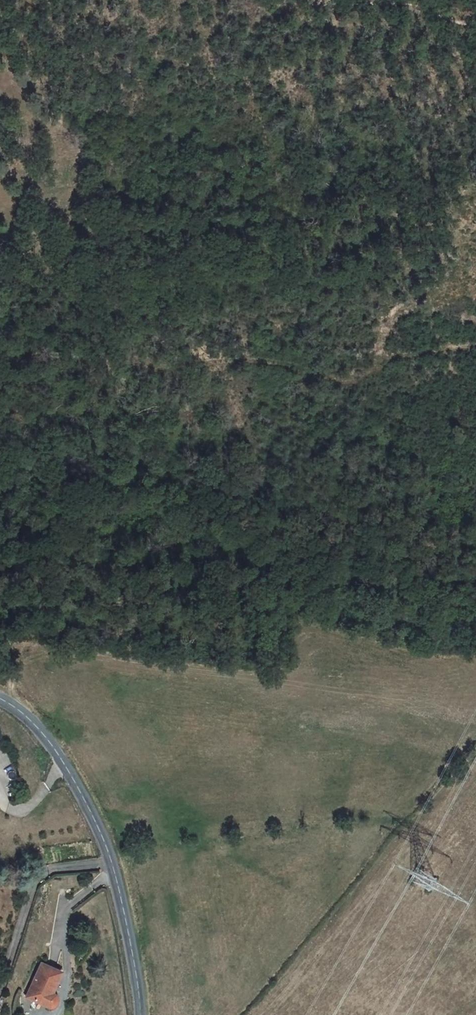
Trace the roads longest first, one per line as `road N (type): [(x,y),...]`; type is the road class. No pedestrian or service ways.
road 1 (tertiary): [(138,1014),(126,920),(87,810),(38,731),(0,702)]

